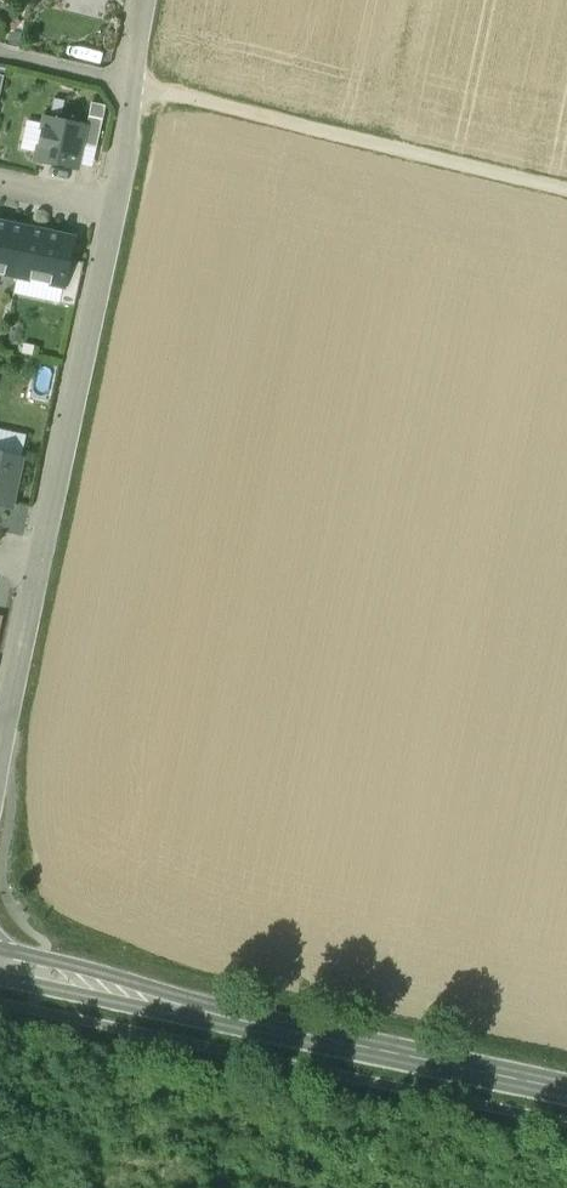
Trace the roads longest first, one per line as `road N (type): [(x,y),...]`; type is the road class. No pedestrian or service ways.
road 1 (secondary): [(566,1090),(0,966)]
road 2 (track): [(566,193),(130,84)]
road 3 (residential): [(34,564),(108,208)]
road 4 (residential): [(108,208),(147,0)]
road 5 (residential): [(0,742),(34,564)]

